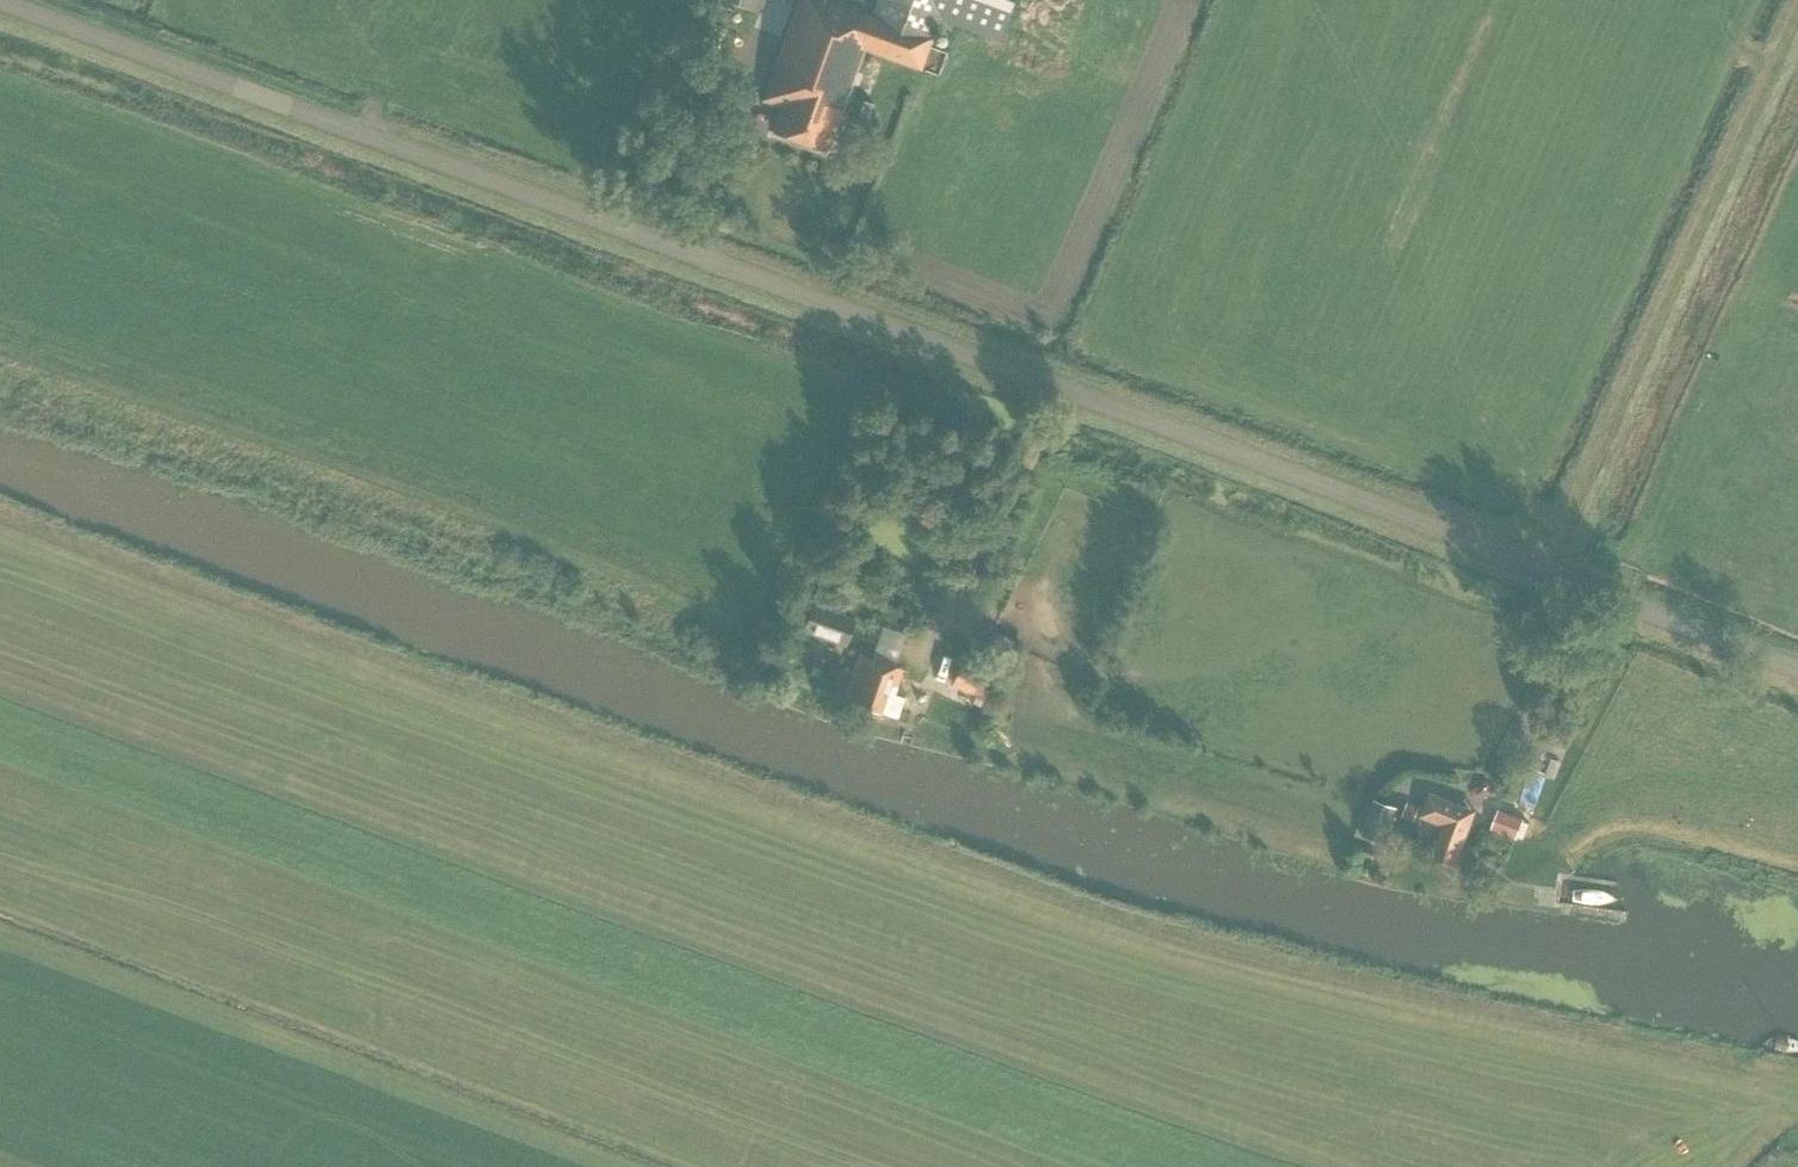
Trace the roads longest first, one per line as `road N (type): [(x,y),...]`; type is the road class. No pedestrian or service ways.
road 1 (unclassified): [(1797,673),(0,2)]

